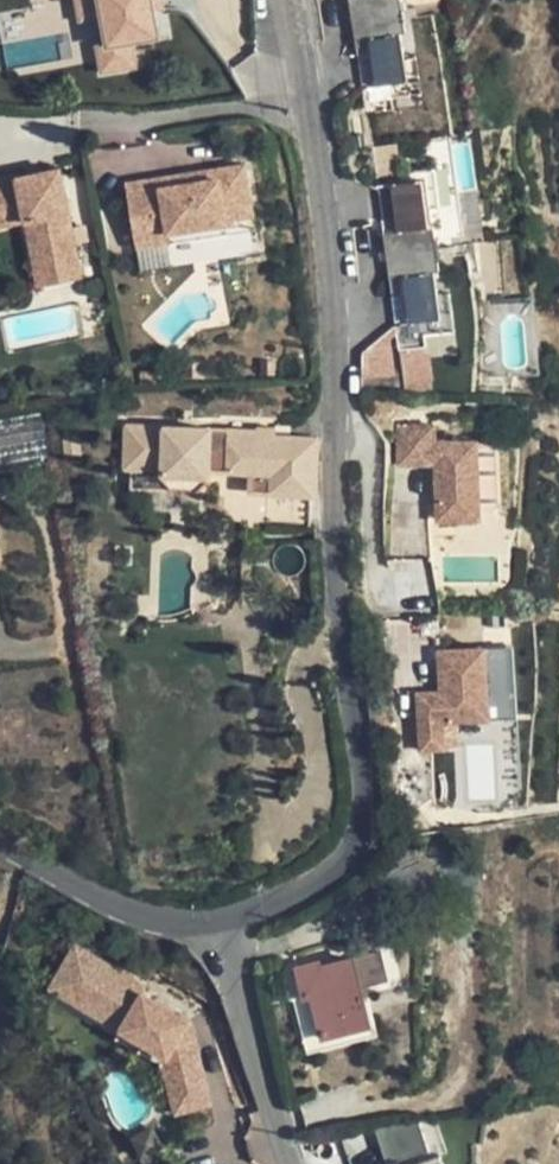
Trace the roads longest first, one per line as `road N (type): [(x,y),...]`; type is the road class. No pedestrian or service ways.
road 1 (residential): [(223,918),(264,907),(343,861),(364,830),(367,791),(339,606),(336,329),(311,96),(292,0)]
road 2 (residential): [(223,918),(293,1163)]
road 3 (residential): [(0,845),(136,912),(173,920),(223,918)]

